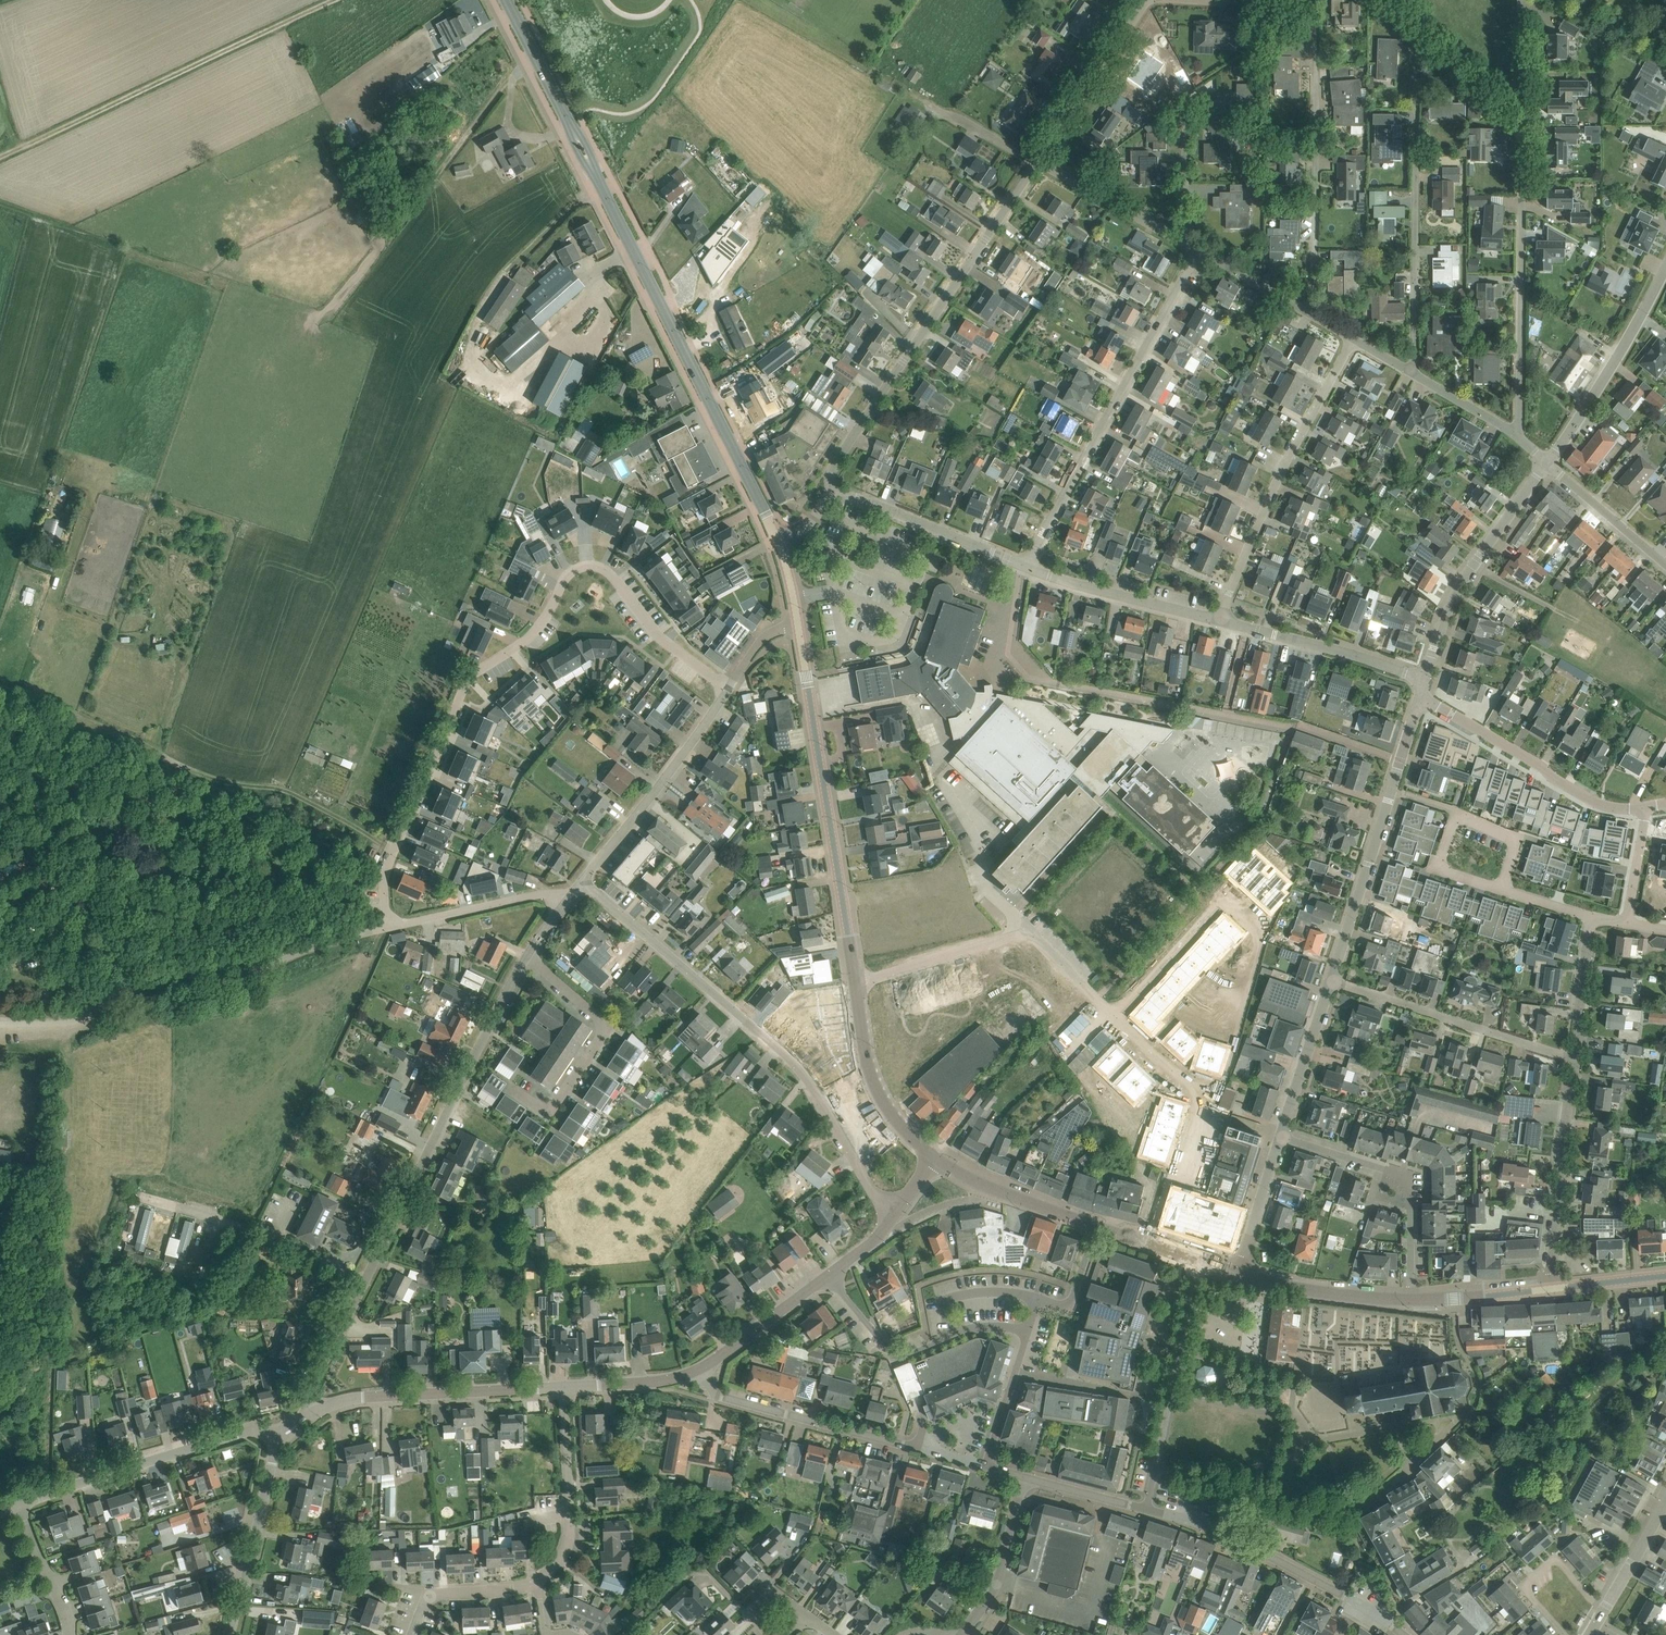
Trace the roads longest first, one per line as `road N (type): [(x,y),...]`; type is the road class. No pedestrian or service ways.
road 1 (residential): [(388,927),(385,881),(475,676),(536,631),(578,567),(612,576),(659,638),(729,689)]
road 2 (secondary): [(778,541),(537,59)]
road 3 (residential): [(897,1212),(872,1187),(798,1063),(583,881)]
road 4 (unclassified): [(0,1024),(72,1023),(150,984),(189,975),(242,988),(286,960),(388,927)]
road 5 (residential): [(833,496),(831,470),(1036,163)]
road 6 (track): [(0,159),(333,0)]
road 7 (unclassified): [(365,1283),(528,959)]
road 8 (secondary): [(855,981),(798,626)]
road 9 (residential): [(1026,566),(1199,251)]
road 10 (residential): [(1411,371),(1419,48)]
road 11 (residential): [(1155,1467),(1347,1508),(1387,1486),(1443,1436)]
road 12 (track): [(324,309),(526,66)]
road 13 (residential): [(1220,620),(1283,468),(1353,338)]
road 14 (unclassified): [(985,1466),(718,1395),(701,1369)]
road 15 (residential): [(855,981),(1023,934),(1114,1018)]
road 16 (residential): [(1513,433),(1519,424),(1523,141)]
road 17 (residential): [(1312,314),(1317,24)]
road 18 (unclassified): [(14,1504),(238,1434),(278,1437)]
road 19 (unclassified): [(566,1388),(362,1397),(309,1413)]
road 20 (residential): [(1419,697),(1603,806),(1646,809)]
road 21 (residential): [(1577,1060),(1332,983)]
road 22 (residential): [(1411,1301),(1410,1188),(1403,1176),(1281,1136)]
road 23 (unclassified): [(1424,679),(1457,588),(1547,463)]
road 24 (residential): [(515,1089),(549,1113),(607,1027),(528,959)]
road 25 (unclassified): [(583,881),(729,689)]
road 26 (residential): [(365,1283),(255,1229),(144,1197)]
road 27 (unclassified): [(1358,1604),(1217,1528),(1146,1508)]
road 28 (residential): [(1548,1289),(1577,1060)]
road 29 (unclassified): [(1547,463),(1665,266)]
road 30 (residential): [(1261,933),(1225,897),(1114,1018)]
road 31 (residential): [(1424,679),(1220,620)]
road 32 (residential): [(566,1388),(569,1549),(535,1587)]
road 33 (residential): [(1026,566),(855,496),(833,496)]
road 34 (unclassified): [(230,1634),(278,1437)]
road 35 (residential): [(1220,620),(1026,566)]
road 36 (unclassified): [(1332,983),(1391,791)]
road 37 (secondary): [(932,1159),(886,1110),(872,1078),(855,981)]
road 38 (residential): [(1036,163),(1149,0)]
road 39 (unclassified): [(388,927),(541,896),(569,898)]
road 40 (secondary): [(1099,1226),(967,1181),(932,1159)]
road 41 (residential): [(1566,1634),(1522,1586),(1555,1558),(1603,1611)]
road 42 (secondary): [(1411,1301),(1239,1273)]
road 43 (residential): [(1188,245),(1036,163)]
road 44 (residential): [(963,1634),(996,1587),(1023,1477)]
road 45 (residential): [(952,1335),(897,1360),(829,1275)]
road 46 (residential): [(748,1613),(706,1571),(693,1572),(628,1634)]
road 47 (unclassified): [(1281,1136),(1332,983)]
road 48 (unclassified): [(701,1369),(829,1275)]
road 49 (residential): [(1665,566),(1547,463)]
road 50 (secondary): [(1239,1273),(1099,1226)]
road 51 (unclassified): [(309,1413),(313,1374),(365,1283)]
road 52 (unclassified): [(1239,1273),(1281,1136)]
road 53 (residential): [(1577,1060),(1591,918)]
road 54 (residential): [(72,1634),(14,1504)]
road 55 (residential): [(1523,141),(1524,0)]
road 56 (residential): [(985,1466),(1029,1333)]
road 57 (residential): [(1523,141),(1419,48)]
road 58 (unclassified): [(701,1369),(566,1388)]
road 59 (residential): [(1188,245),(1183,109)]
road 60 (residential): [(1502,889),(1437,870),(1458,812)]
road 61 (residential): [(1312,314),(1199,251)]
road 62 (tertiary): [(1603,1611),(1665,1499)]
road 63 (unclassified): [(1146,1508),(1023,1477)]
road 64 (residential): [(1099,1226),(1074,1306),(1038,1299)]

